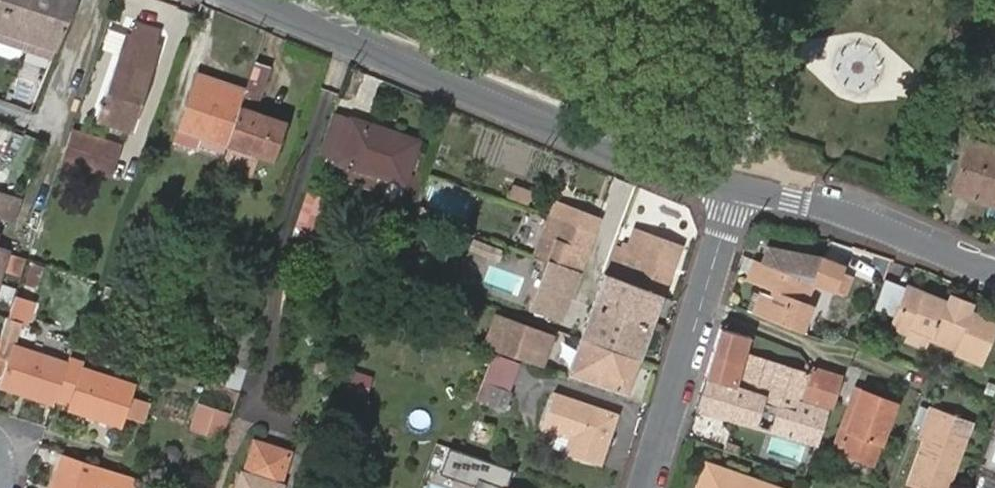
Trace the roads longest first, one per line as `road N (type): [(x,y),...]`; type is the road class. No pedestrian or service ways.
road 1 (tertiary): [(735,188),(628,156),(247,0)]
road 2 (tertiary): [(735,188),(644,487)]
road 3 (tertiary): [(994,273),(866,221),(735,188)]

